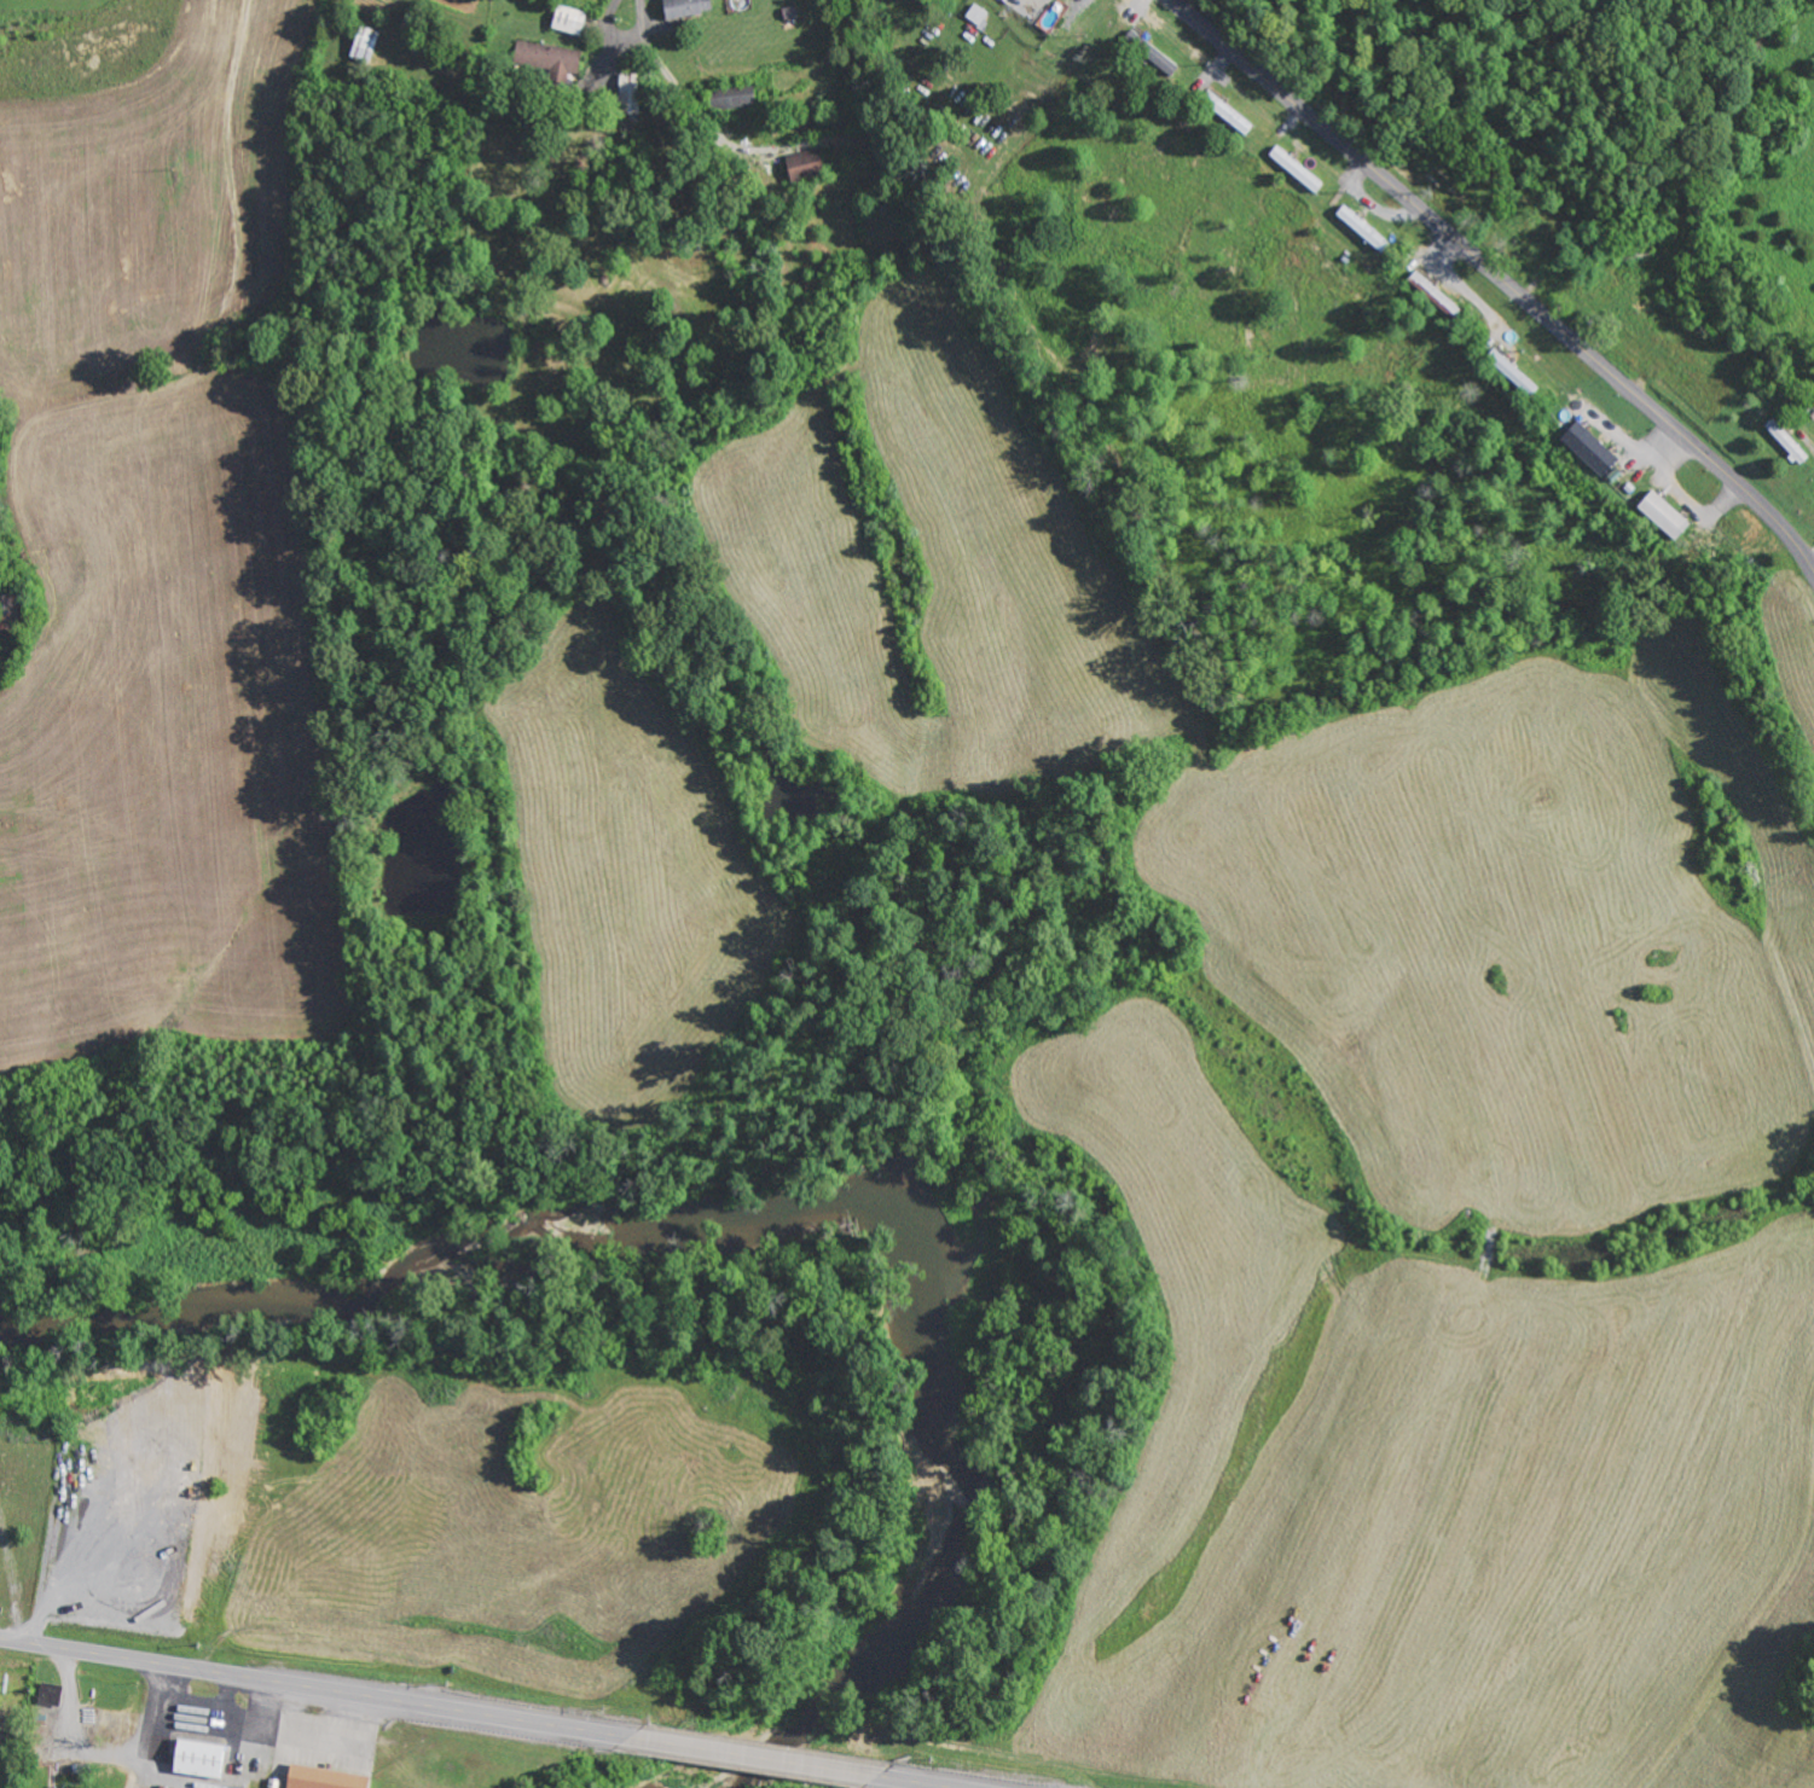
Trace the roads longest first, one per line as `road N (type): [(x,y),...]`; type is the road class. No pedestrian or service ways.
road 1 (primary): [(952,1787),(0,1639)]
road 2 (tertiary): [(1813,573),(1779,526),(1710,459),(1168,0)]
road 3 (track): [(37,569),(4,458),(21,419),(150,387),(197,358),(228,304),(225,135),(242,0)]

